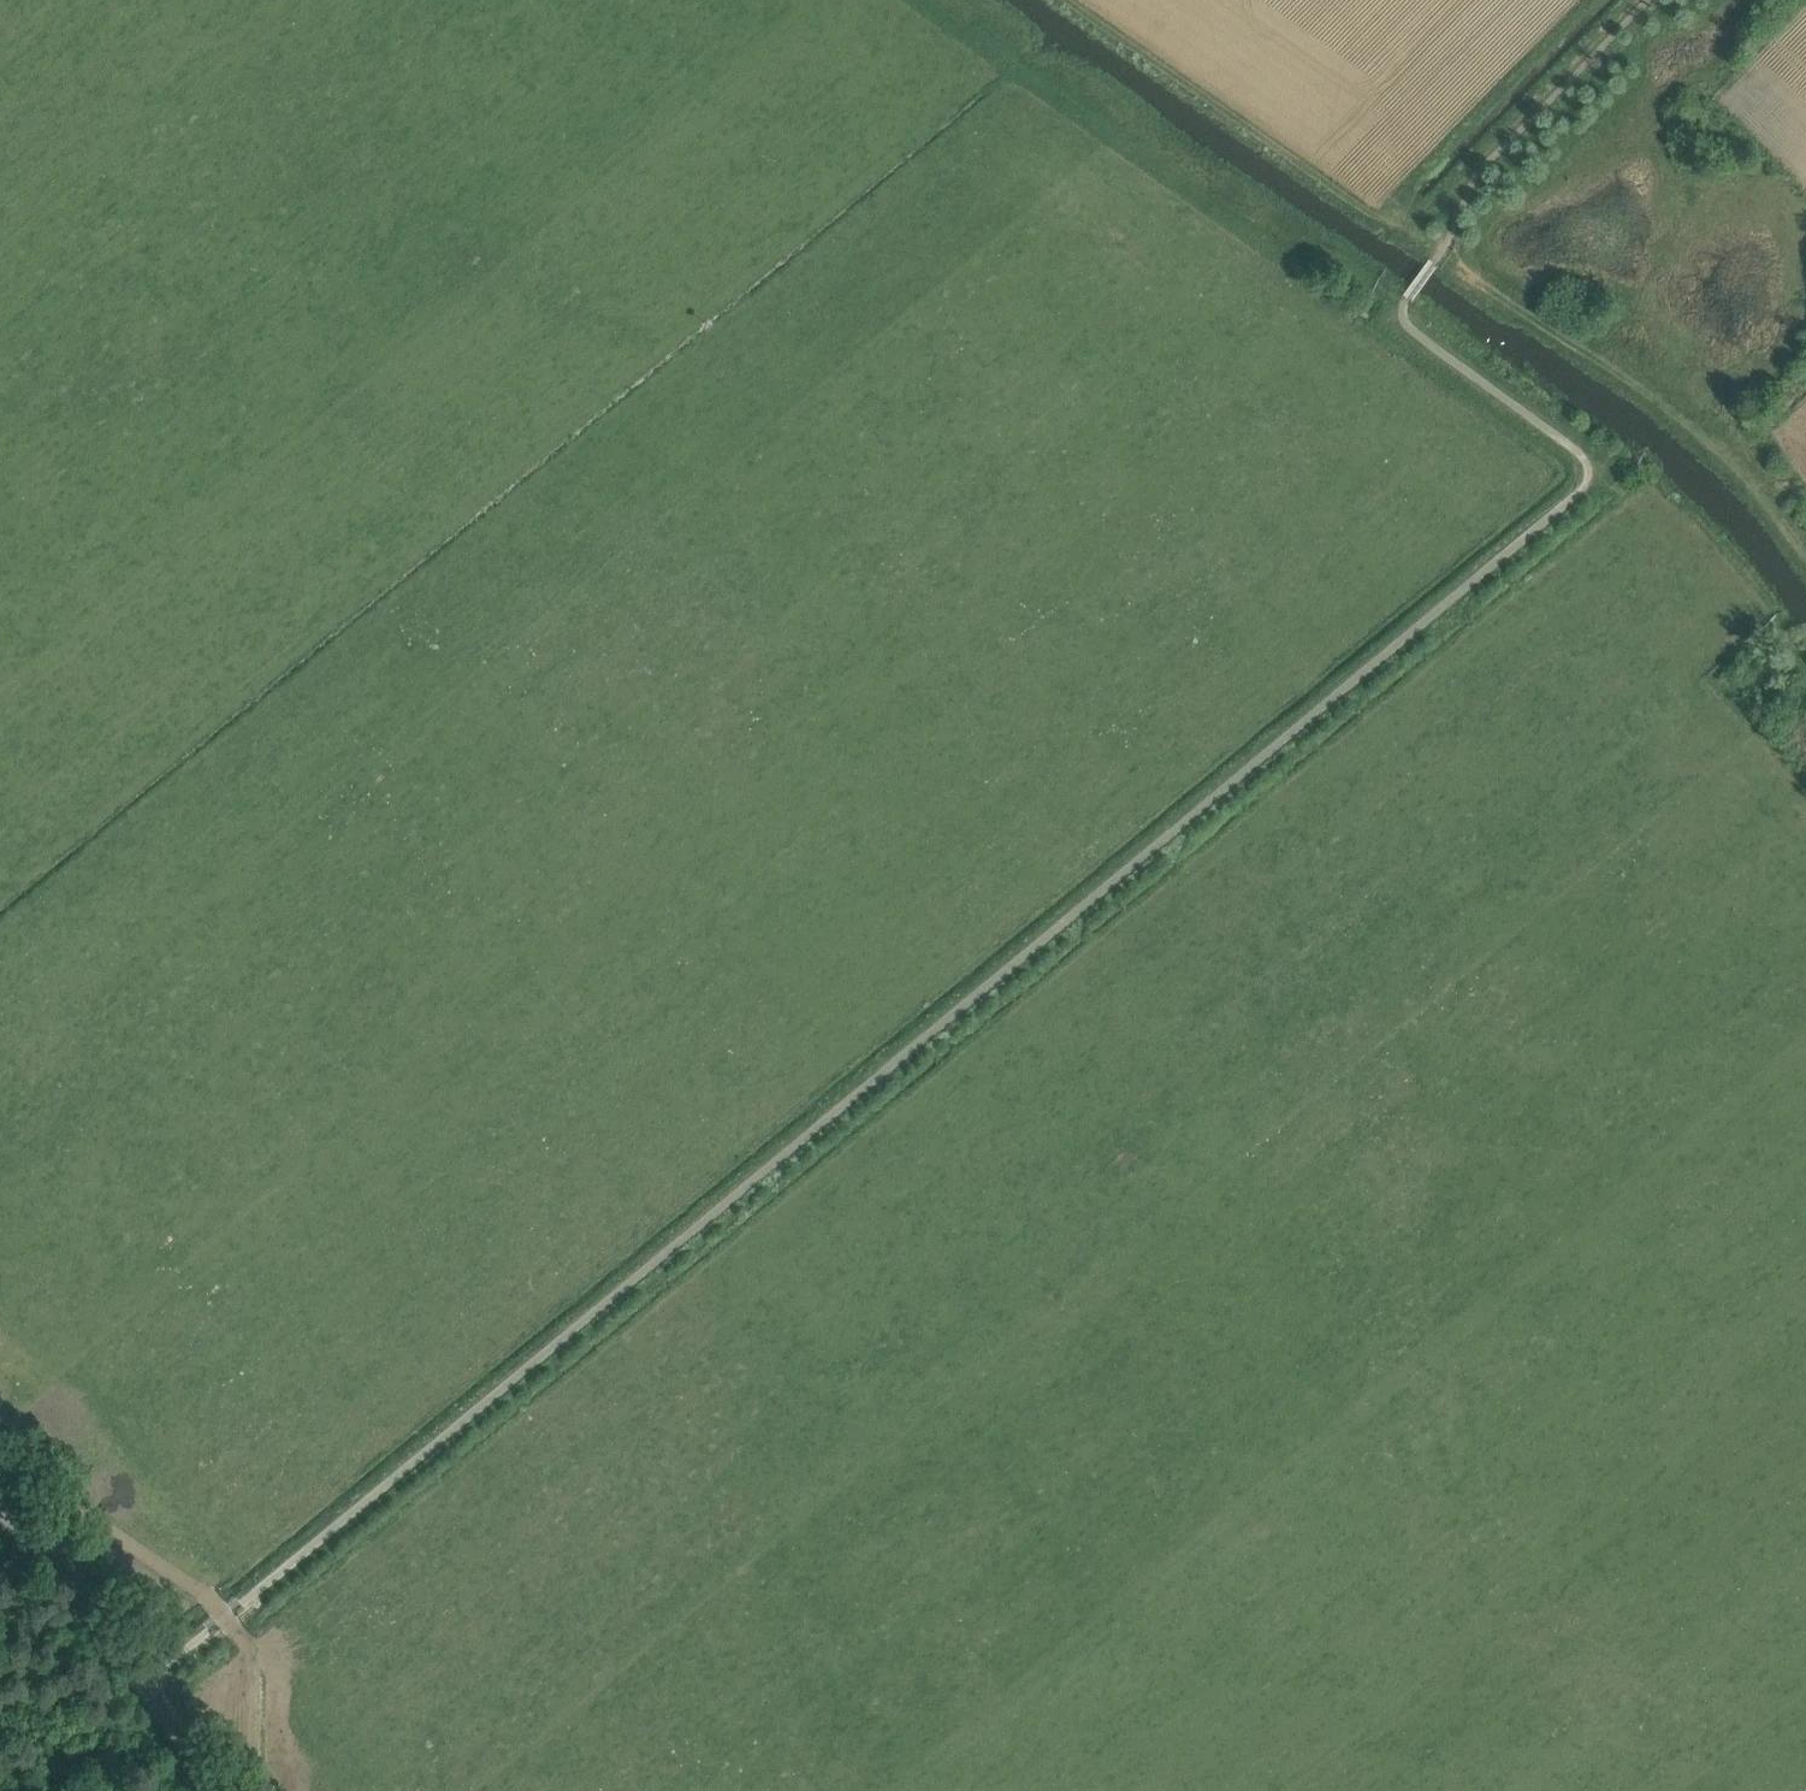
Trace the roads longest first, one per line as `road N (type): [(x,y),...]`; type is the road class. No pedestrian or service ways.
road 1 (track): [(1805,559),(1764,495),(1614,363),(1445,246)]
road 2 (unclassified): [(224,1790),(71,1574),(0,1510)]

